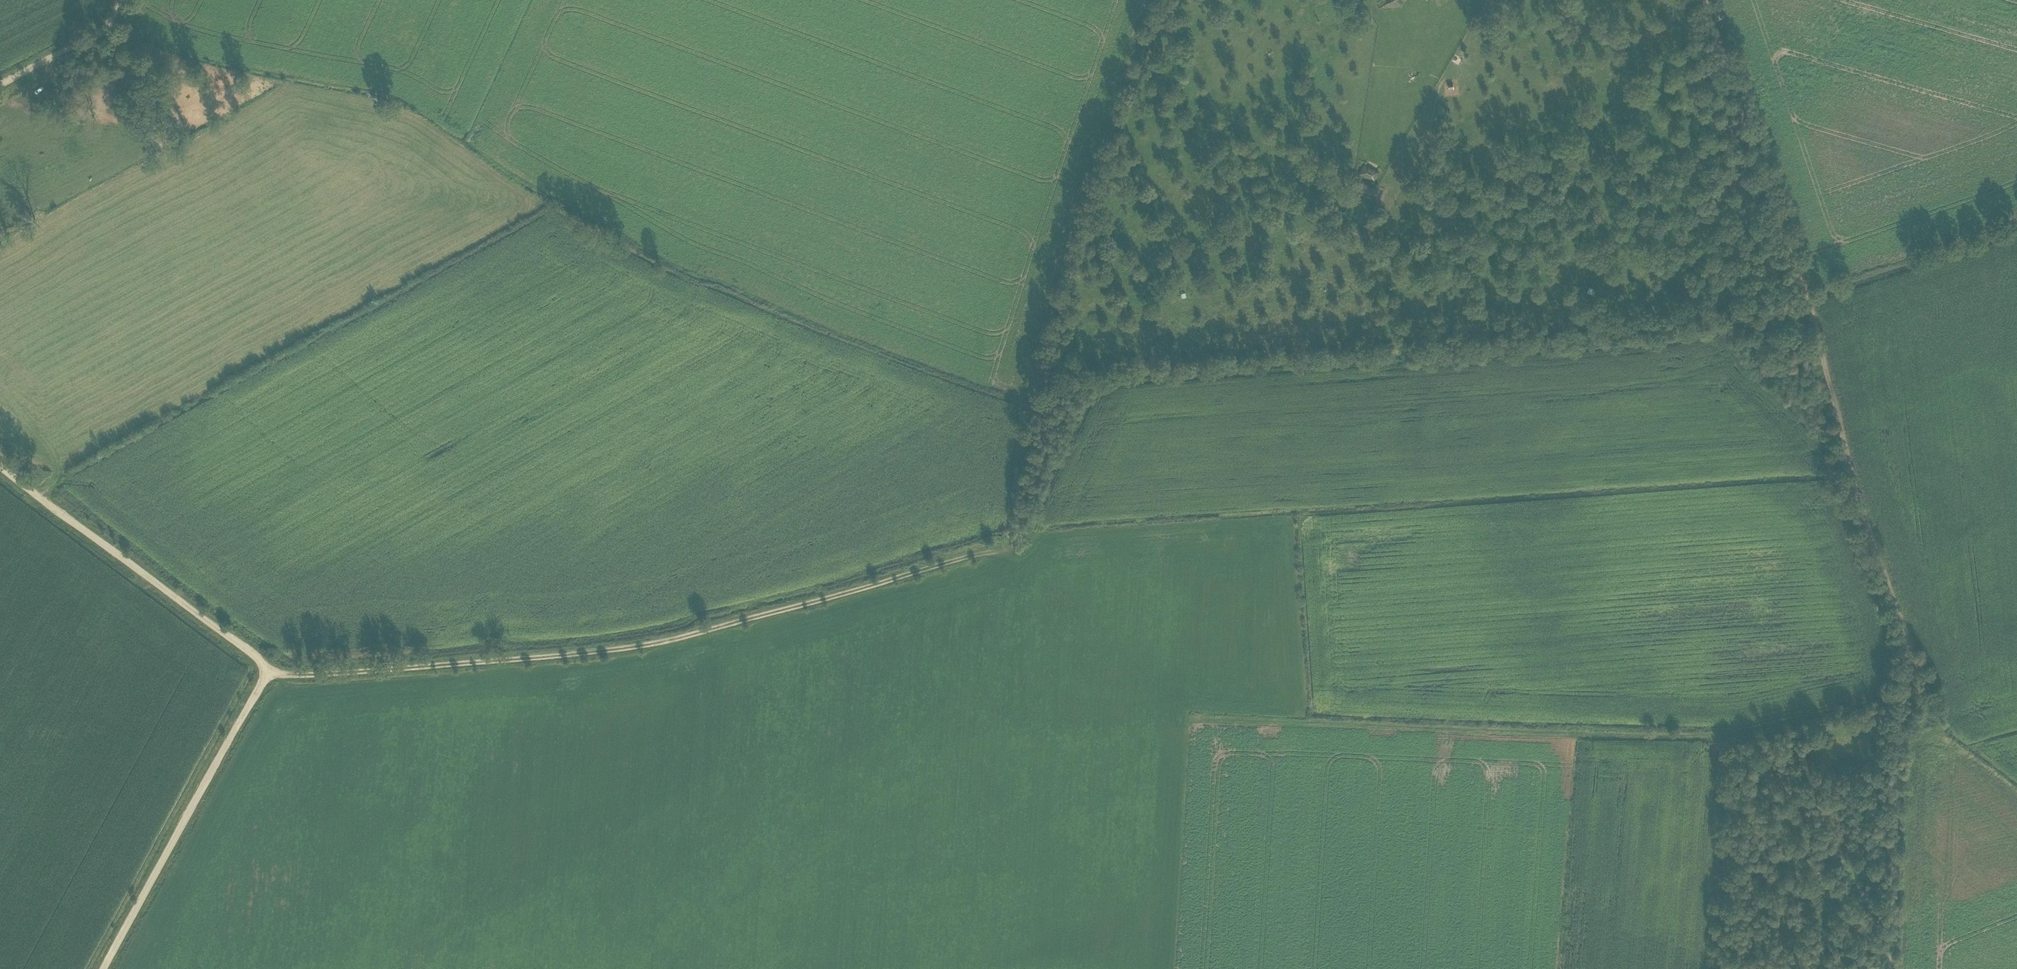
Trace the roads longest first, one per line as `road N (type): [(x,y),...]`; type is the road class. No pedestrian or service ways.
road 1 (track): [(268,672),(474,664),(646,645),(1004,550),(1021,389),(1148,0)]
road 2 (track): [(1891,968),(1909,650),(1856,489),(1810,308),(1706,0)]
road 3 (track): [(103,968),(268,672)]
road 4 (track): [(268,672),(0,469)]
road 5 (track): [(0,79),(107,23),(119,0)]

